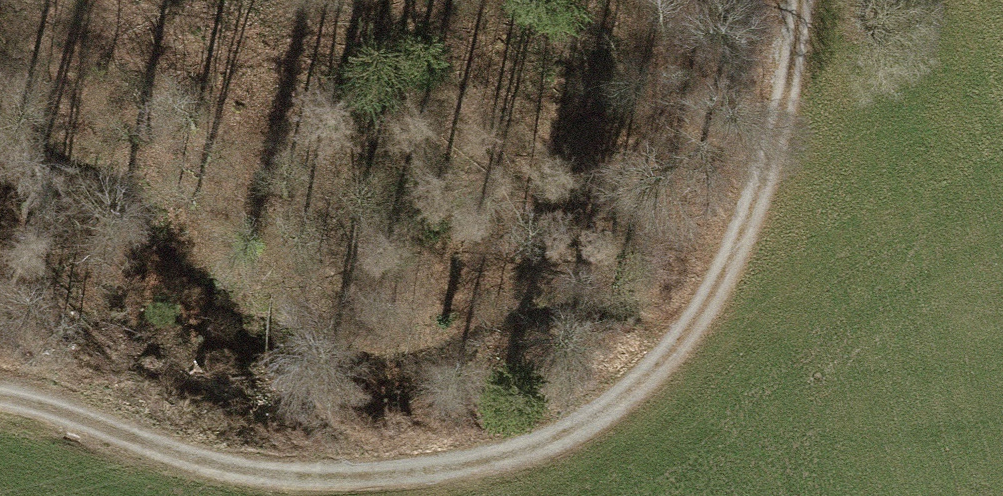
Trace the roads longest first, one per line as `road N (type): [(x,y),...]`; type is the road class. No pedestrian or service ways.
road 1 (track): [(797,0),(767,164),(724,265),(648,371),(553,438),(430,468),(292,472),(218,459),(0,394)]
road 2 (track): [(724,265),(584,162),(417,0)]

